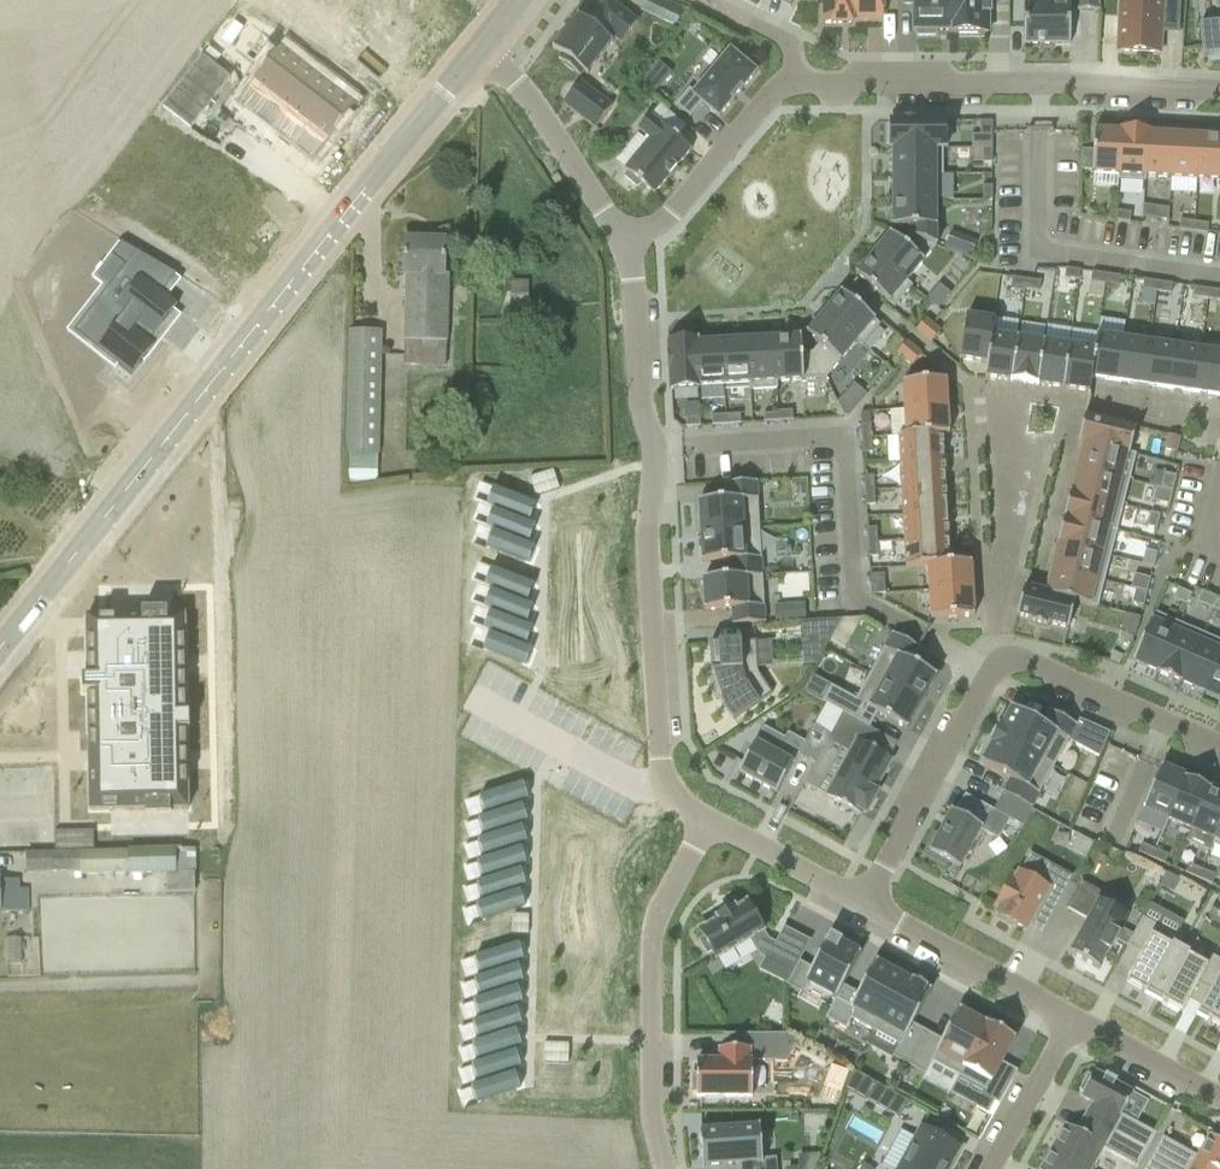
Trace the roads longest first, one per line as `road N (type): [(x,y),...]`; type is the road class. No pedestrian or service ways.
road 1 (tertiary): [(0,648),(484,48)]
road 2 (residential): [(627,245),(640,397),(656,453),(646,529),(657,747),(665,788),(706,823)]
road 3 (residential): [(864,907),(988,679),(1006,666),(1024,664),(1219,747)]
road 4 (residential): [(795,81),(1219,92)]
road 5 (residential): [(706,823),(656,915),(650,1110),(663,1168)]
road 6 (residential): [(484,48),(526,95),(627,245)]
road 7 (residential): [(627,245),(656,226),(777,90),(795,81)]
road 8 (residential): [(864,907),(1069,1021)]
road 9 (residential): [(706,823),(864,907)]
road 10 (residential): [(1069,1021),(1219,1102)]
road 11 (residential): [(1069,1021),(990,1168)]
road 12 (residential): [(1219,425),(1086,408)]

